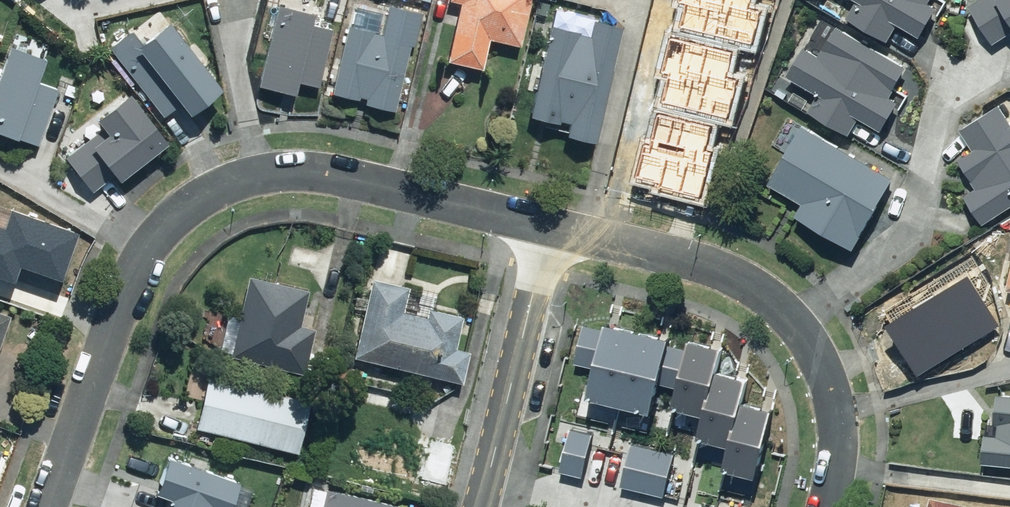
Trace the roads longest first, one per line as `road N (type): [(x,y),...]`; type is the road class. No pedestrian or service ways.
road 1 (residential): [(49,506),(141,255),(201,196),(292,171),(550,228)]
road 2 (residential): [(550,228),(699,263),(786,317),(812,348),(832,409),(829,506)]
road 3 (residential): [(550,228),(480,506)]

